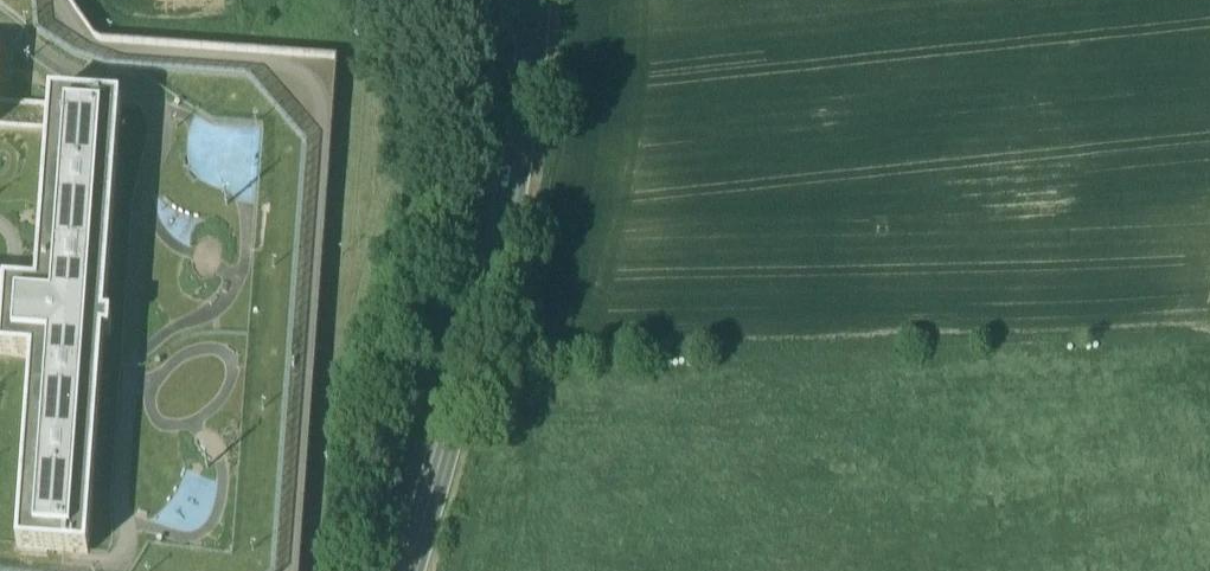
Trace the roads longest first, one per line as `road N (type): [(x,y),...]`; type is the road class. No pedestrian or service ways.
road 1 (primary): [(409,570),(512,187),(535,0)]

